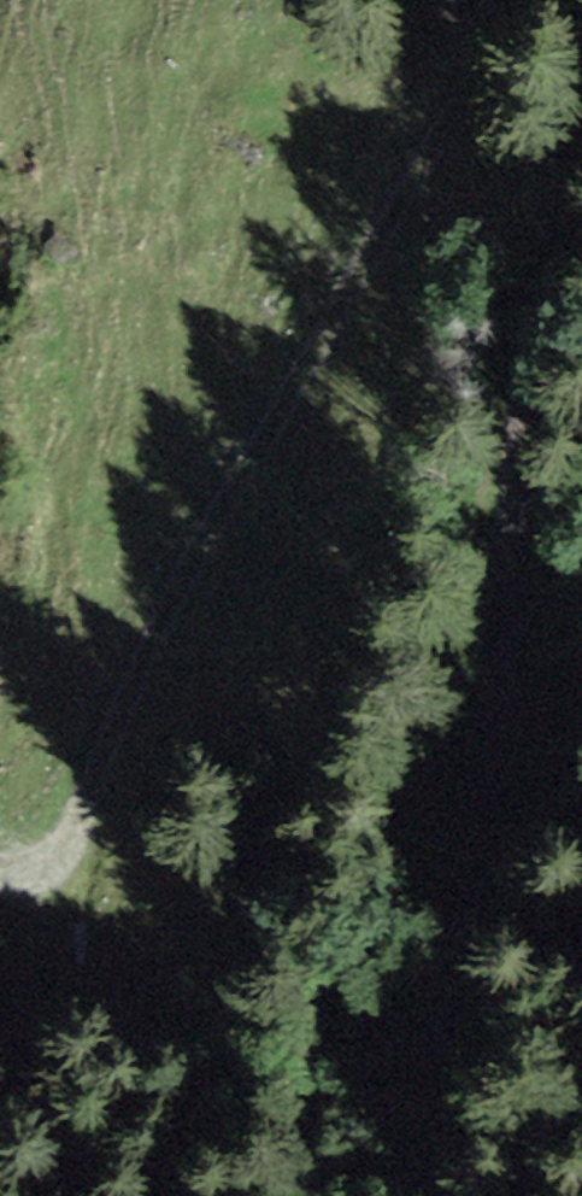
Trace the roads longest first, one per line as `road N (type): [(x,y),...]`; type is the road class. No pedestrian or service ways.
road 1 (track): [(421,1195),(424,1078),(469,886),(494,708),(514,453),(581,1)]
road 2 (track): [(0,868),(17,870),(46,854),(76,805),(118,681),(192,534),(283,371),(517,0)]

